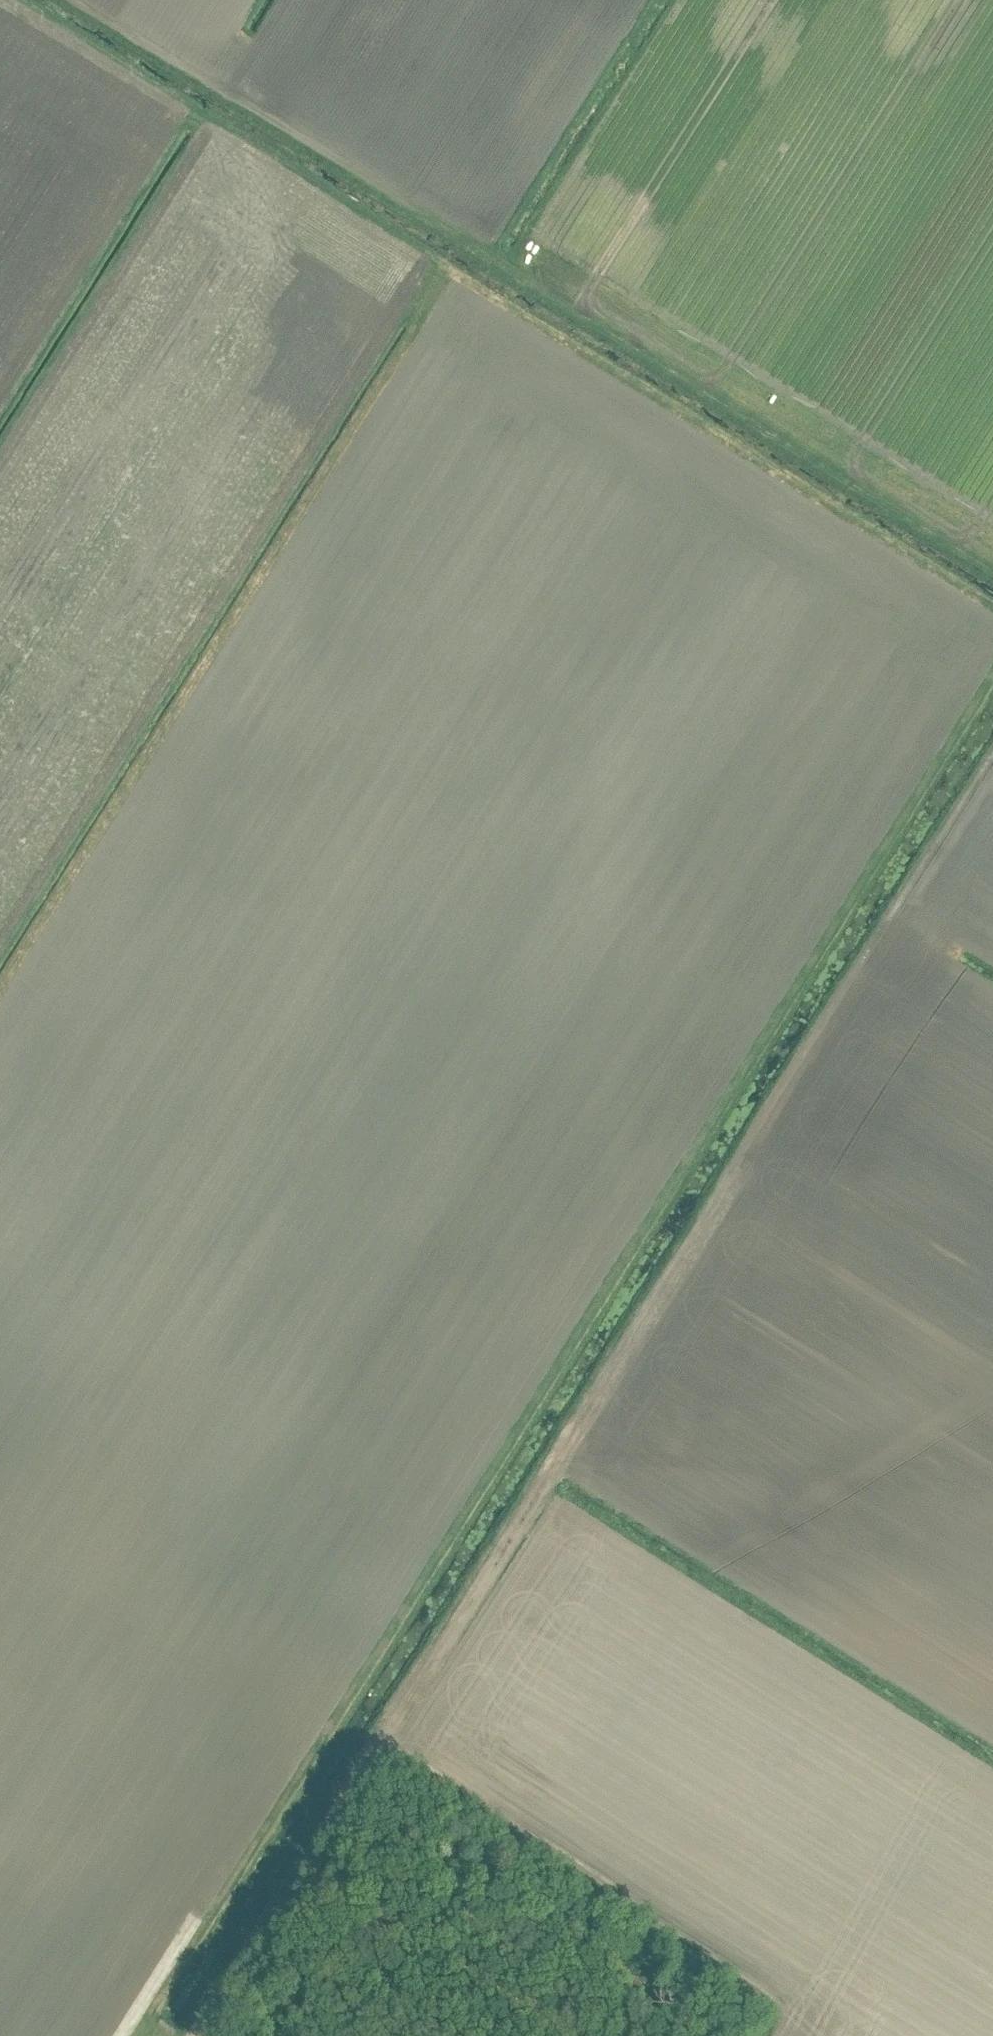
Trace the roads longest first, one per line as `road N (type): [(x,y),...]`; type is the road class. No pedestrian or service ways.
road 1 (track): [(198,2035),(992,767)]

